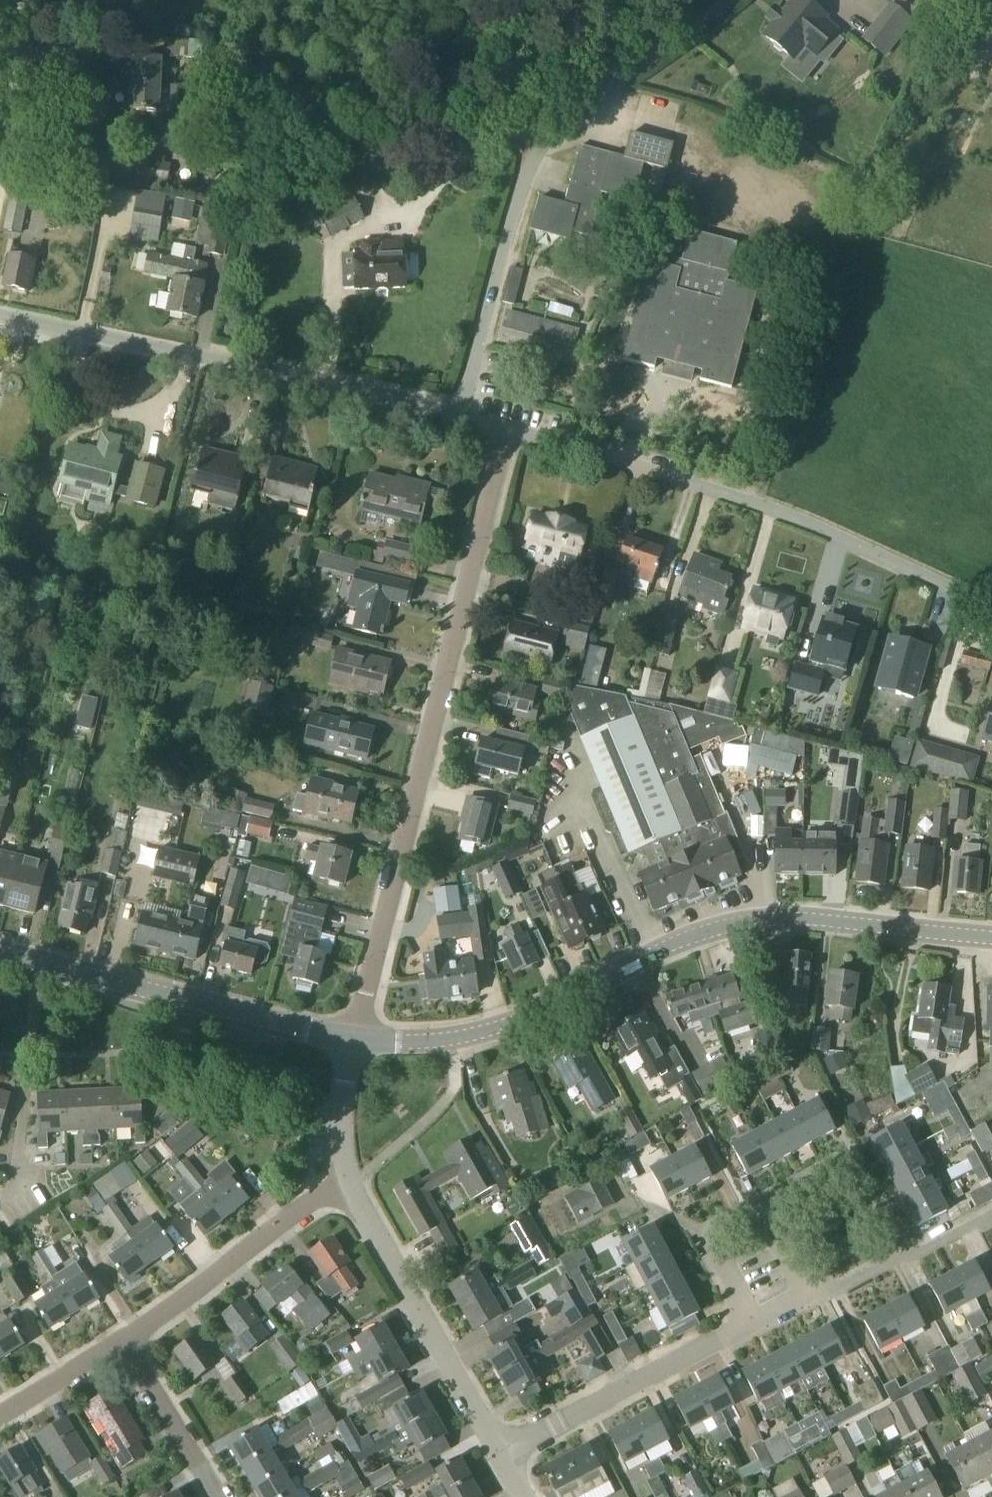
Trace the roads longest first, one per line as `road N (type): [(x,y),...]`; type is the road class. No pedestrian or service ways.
road 1 (tertiary): [(354,1039),(417,1043),(495,1029),(674,944),(744,923),(826,921),(991,938)]
road 2 (residential): [(354,1039),(506,431)]
road 3 (residential): [(502,1456),(991,1214)]
road 4 (residential): [(458,417),(519,207),(545,150),(583,110),(743,0)]
road 5 (residential): [(991,610),(771,510),(506,431)]
road 6 (residential): [(458,417),(0,317)]
road 7 (tertiary): [(354,1039),(0,953)]
road 8 (residential): [(502,1456),(349,1182)]
road 9 (residential): [(125,1341),(349,1182)]
road 10 (residential): [(216,1496),(125,1341)]
road 11 (residential): [(0,1417),(125,1341)]
road 12 (residential): [(349,1182),(340,1110),(354,1039)]

